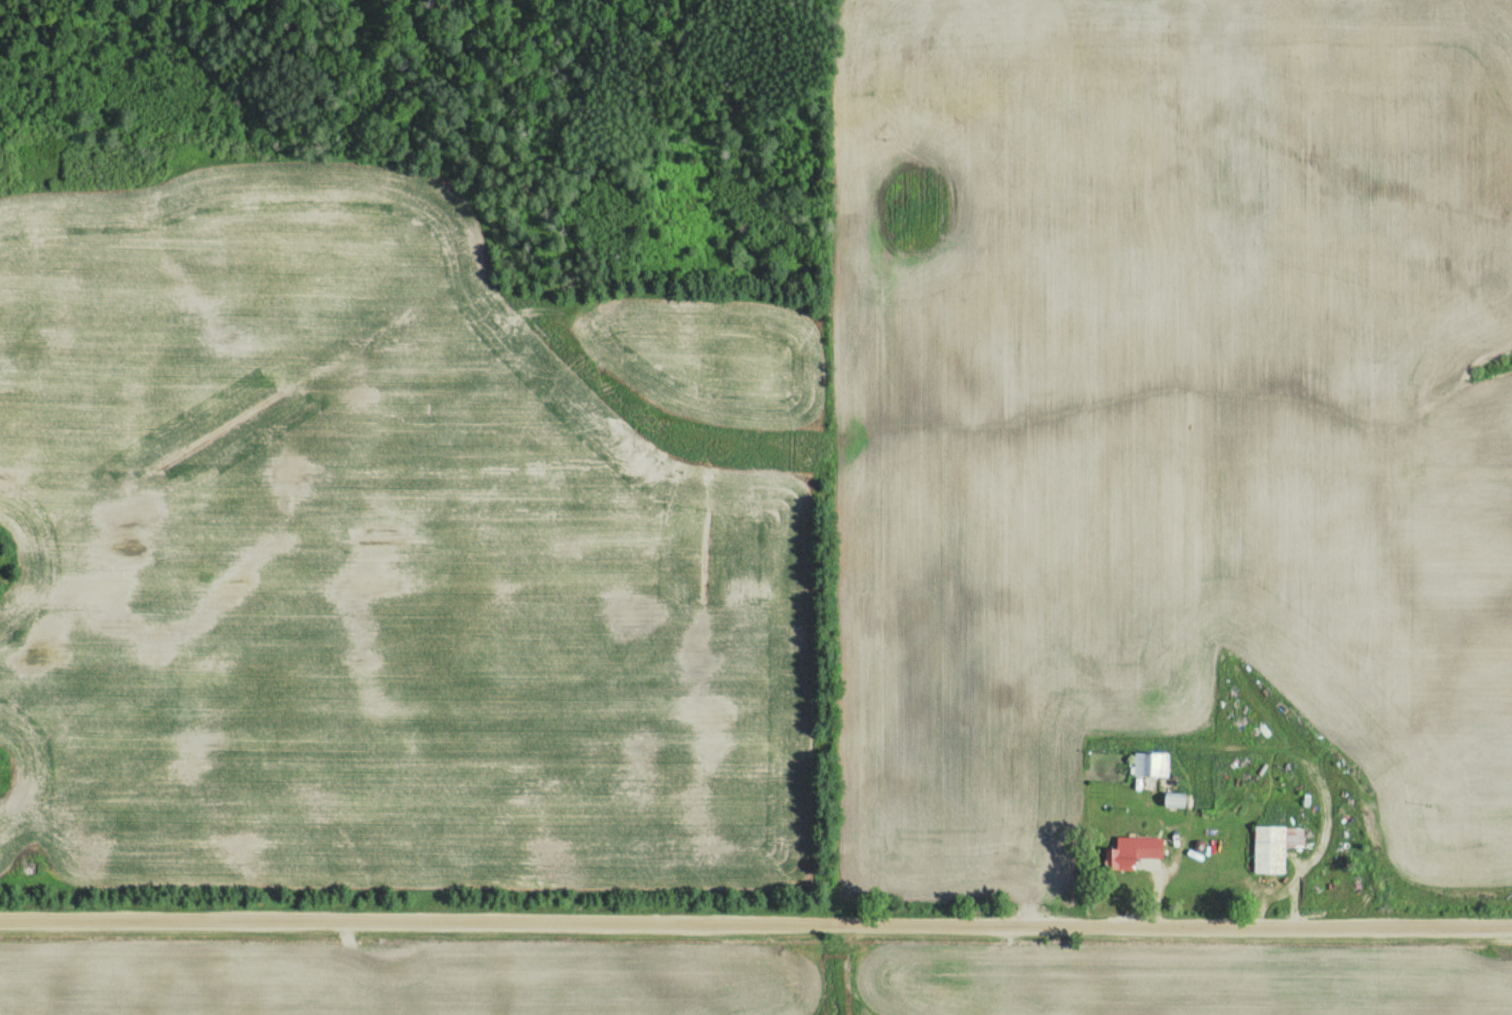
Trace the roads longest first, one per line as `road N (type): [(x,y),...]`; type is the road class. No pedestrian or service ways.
road 1 (residential): [(0,919),(1511,926)]

